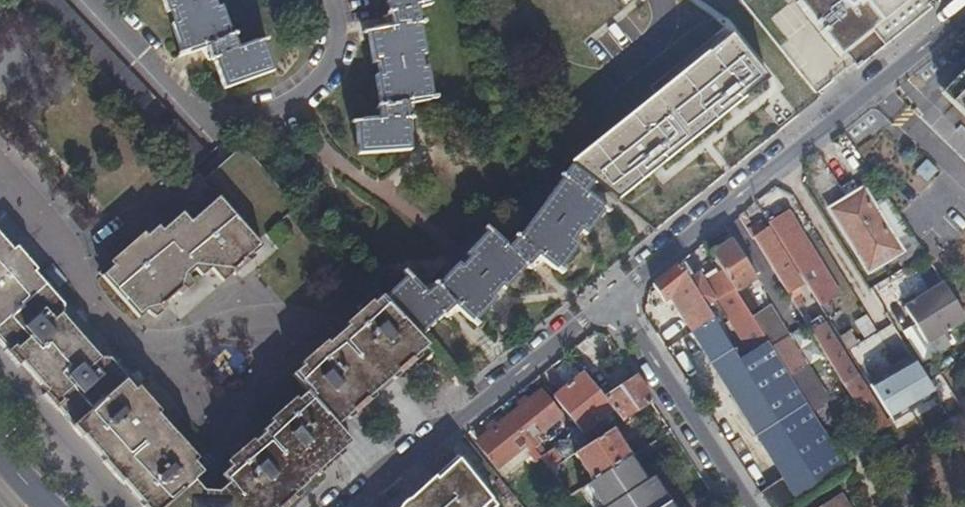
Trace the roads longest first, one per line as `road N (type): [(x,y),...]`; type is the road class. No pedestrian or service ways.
road 1 (residential): [(964,7),(604,303)]
road 2 (residential): [(604,303),(356,506)]
road 3 (residential): [(604,303),(624,317),(748,506)]

